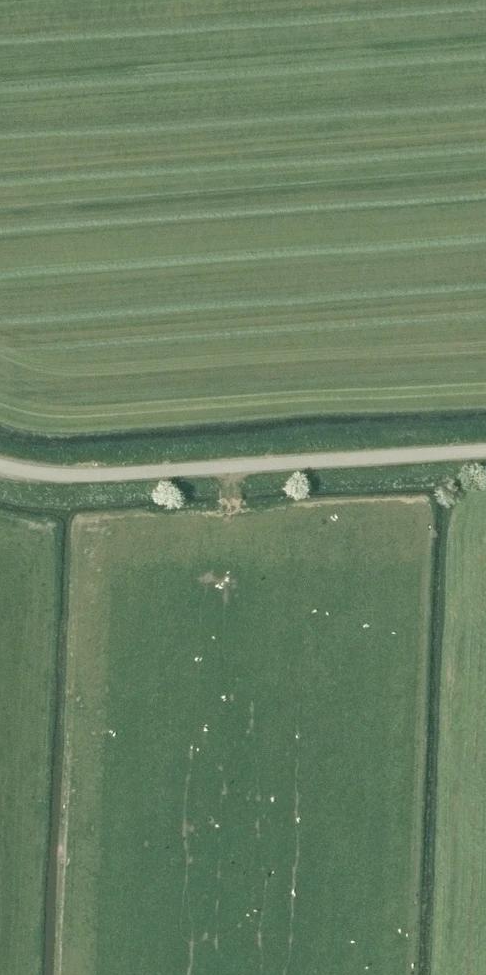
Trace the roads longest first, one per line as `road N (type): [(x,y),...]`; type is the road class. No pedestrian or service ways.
road 1 (tertiary): [(485,452),(116,476),(0,466)]

